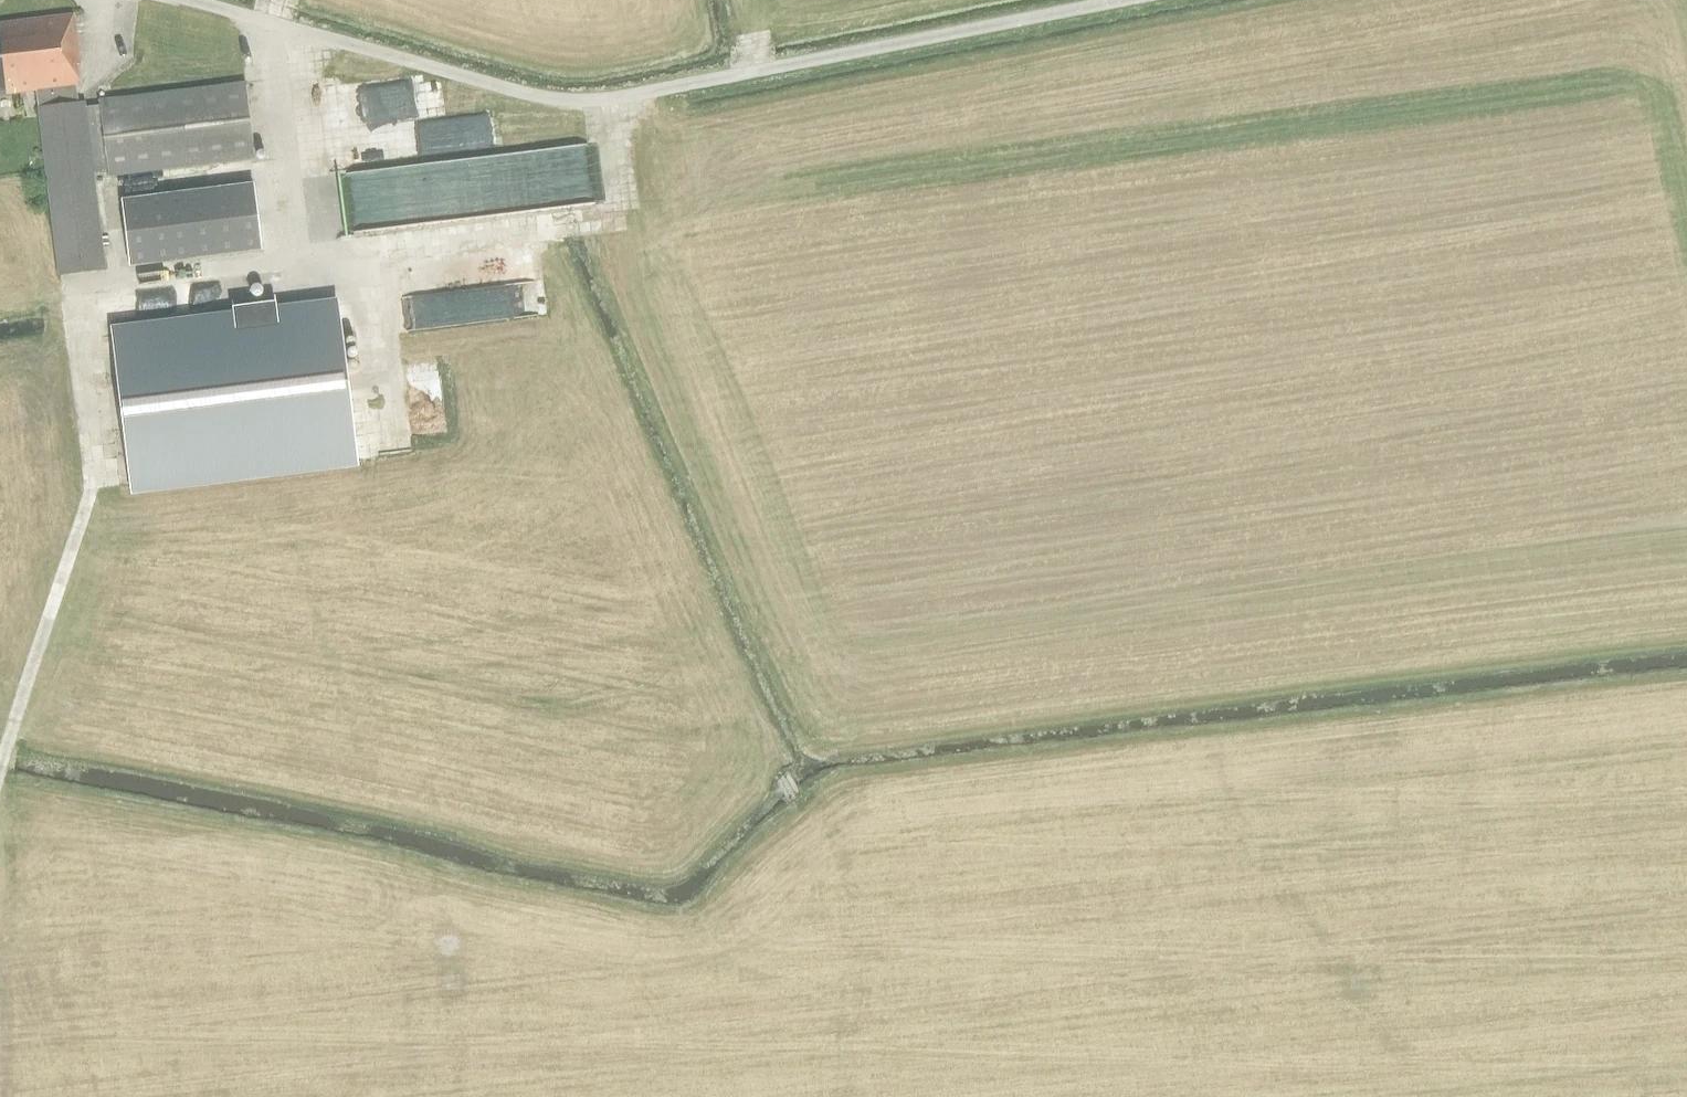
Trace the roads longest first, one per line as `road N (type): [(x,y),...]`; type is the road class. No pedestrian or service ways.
road 1 (track): [(610,97),(1126,0)]
road 2 (track): [(0,768),(93,485)]

